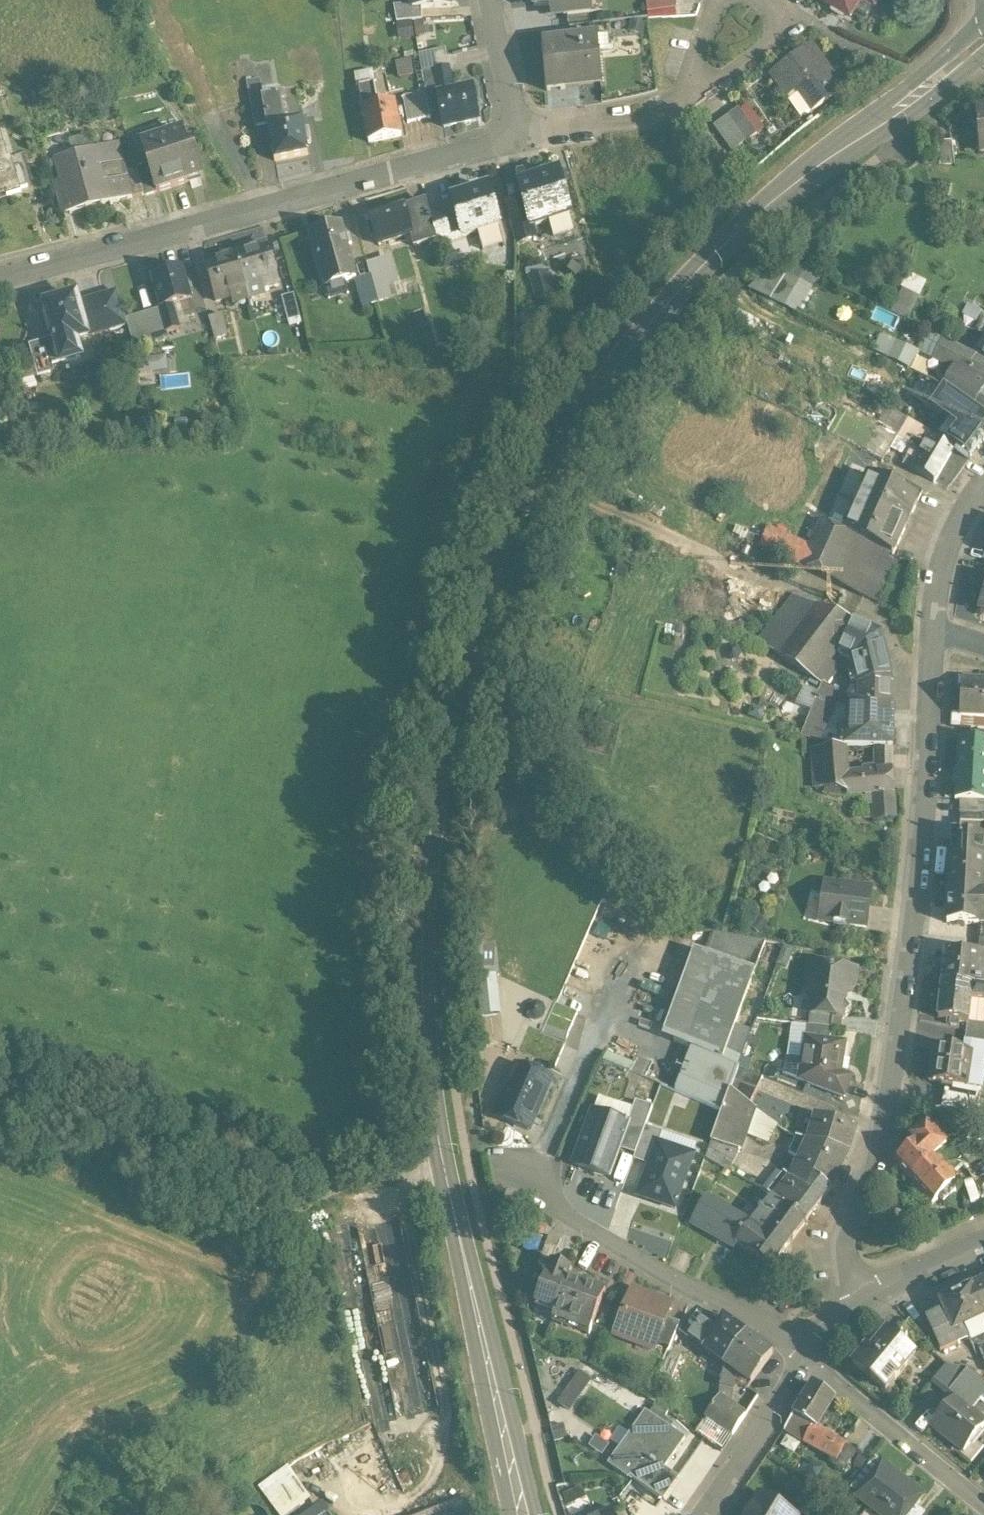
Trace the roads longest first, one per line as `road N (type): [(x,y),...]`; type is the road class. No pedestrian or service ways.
road 1 (tertiary): [(524,1514),(438,1168),(421,957),(429,815),(491,575),(569,431),(670,293),(784,185),(983,35)]
road 2 (residential): [(860,1305),(838,1267),(871,1170),(899,1020),(933,631)]
road 3 (track): [(438,1168),(324,1190),(266,1274),(235,1346),(215,1371),(183,1397),(148,1401),(116,1421),(60,1478),(46,1514)]
road 4 (residential): [(520,131),(0,272)]
road 5 (residential): [(804,1359),(736,1306),(702,1297),(603,1238),(534,1189),(494,1149)]
road 6 (residential): [(804,1359),(983,1507)]
road 7 (residential): [(520,131),(596,130),(656,118),(698,86)]
road 8 (residential): [(700,1514),(804,1359)]
road 9 (residential): [(933,631),(957,530),(983,480)]
road 10 (residential): [(698,86),(770,43),(780,14),(761,0)]
road 11 (residential): [(860,1305),(983,1244)]
road 12 (residential): [(520,131),(488,0)]

